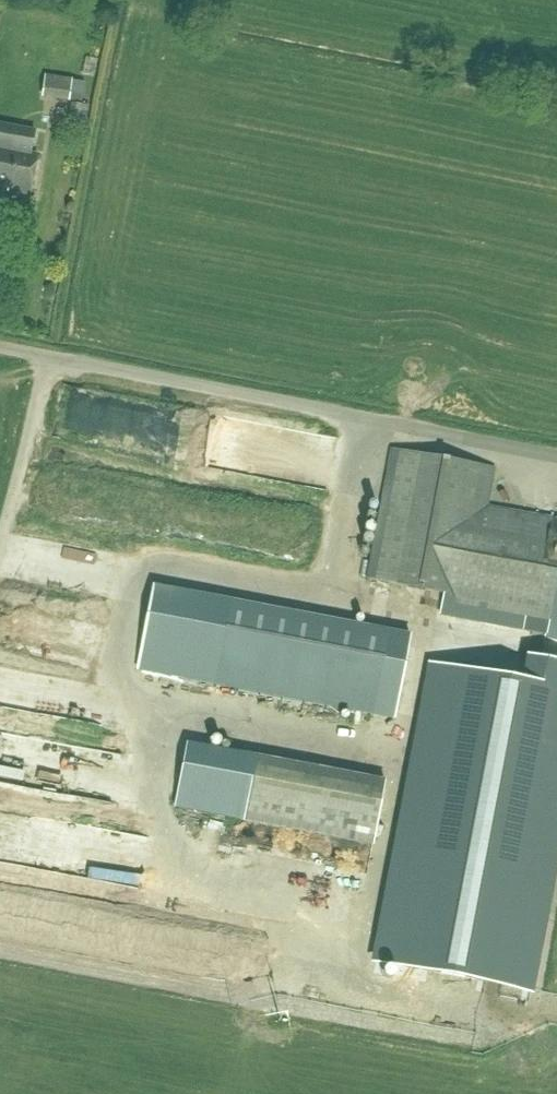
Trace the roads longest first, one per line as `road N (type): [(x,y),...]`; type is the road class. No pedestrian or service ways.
road 1 (track): [(0,873),(320,933),(308,969),(556,1017)]
road 2 (unclassified): [(556,455),(0,346)]
road 3 (track): [(59,357),(0,569)]

